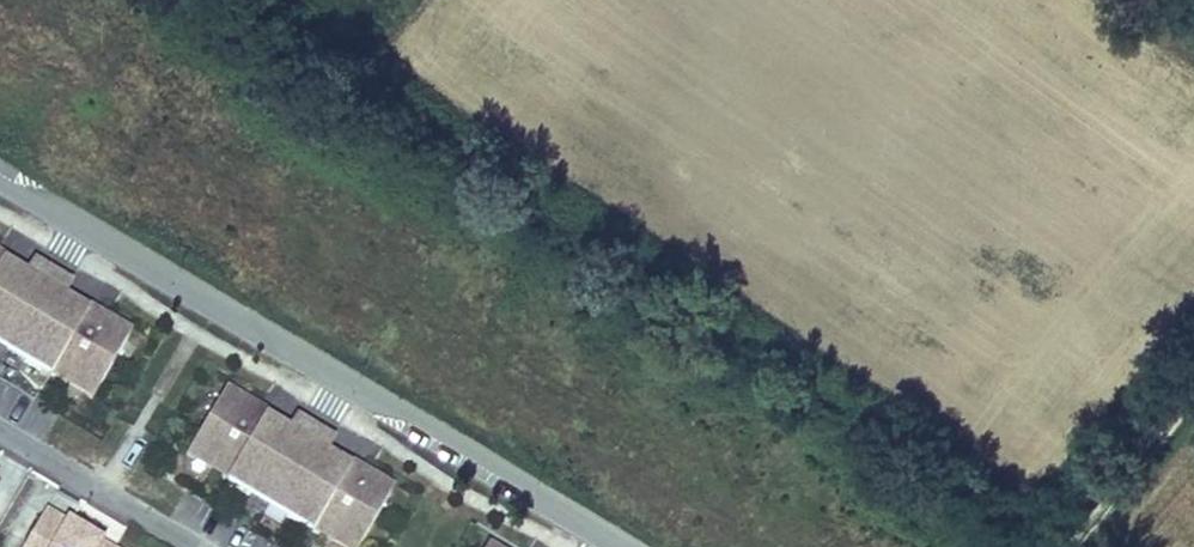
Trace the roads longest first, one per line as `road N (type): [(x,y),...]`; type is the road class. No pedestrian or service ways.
road 1 (residential): [(0,183),(628,546)]
road 2 (track): [(1193,379),(1045,546)]
road 3 (residential): [(0,435),(191,546)]

